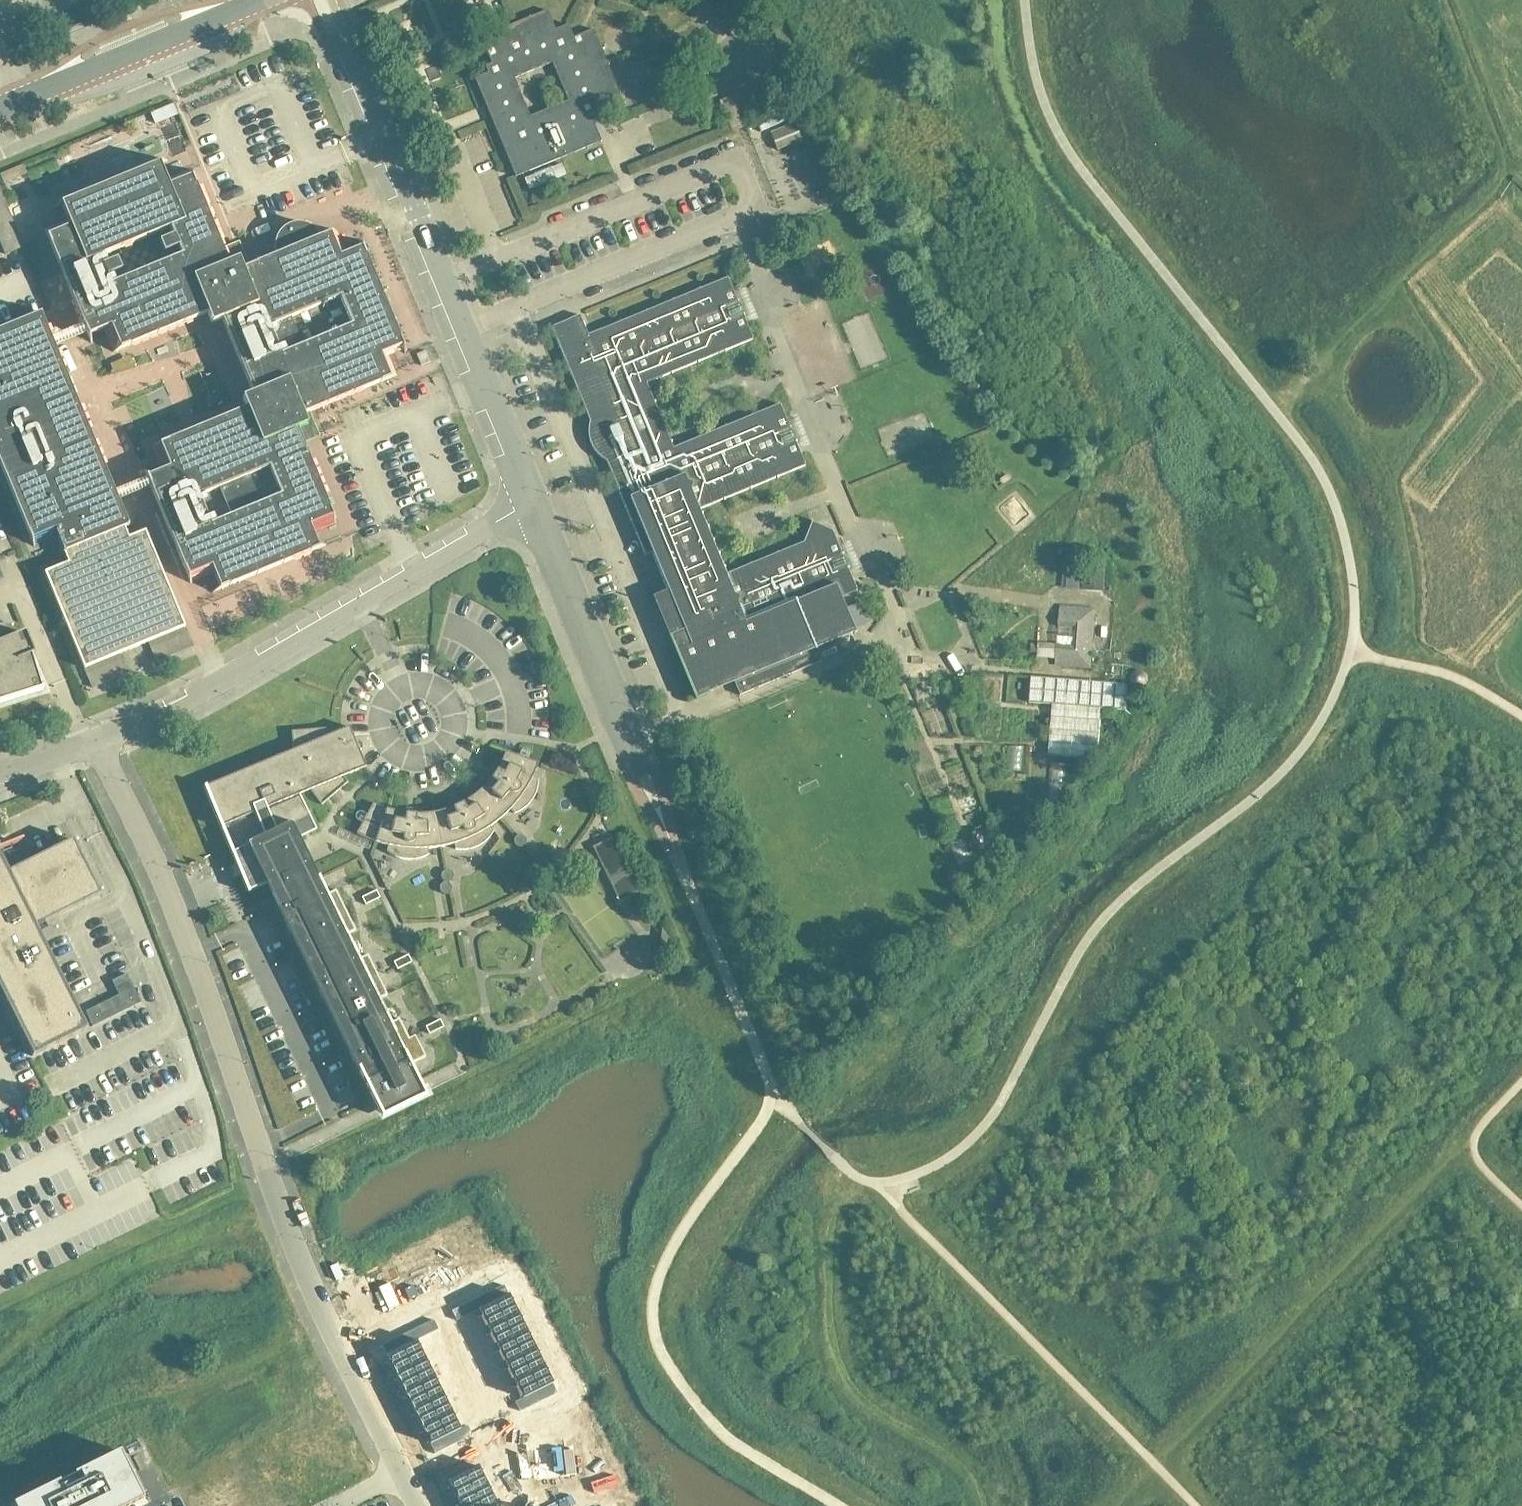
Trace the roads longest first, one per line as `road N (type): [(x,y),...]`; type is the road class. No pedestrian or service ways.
road 1 (unclassified): [(403,1474),(300,1268),(161,876),(96,740)]
road 2 (unclassified): [(533,500),(323,0)]
road 3 (unclassified): [(96,740),(185,703),(533,500)]
road 4 (unclassified): [(641,769),(533,500)]
road 5 (tertiary): [(0,106),(257,0)]

